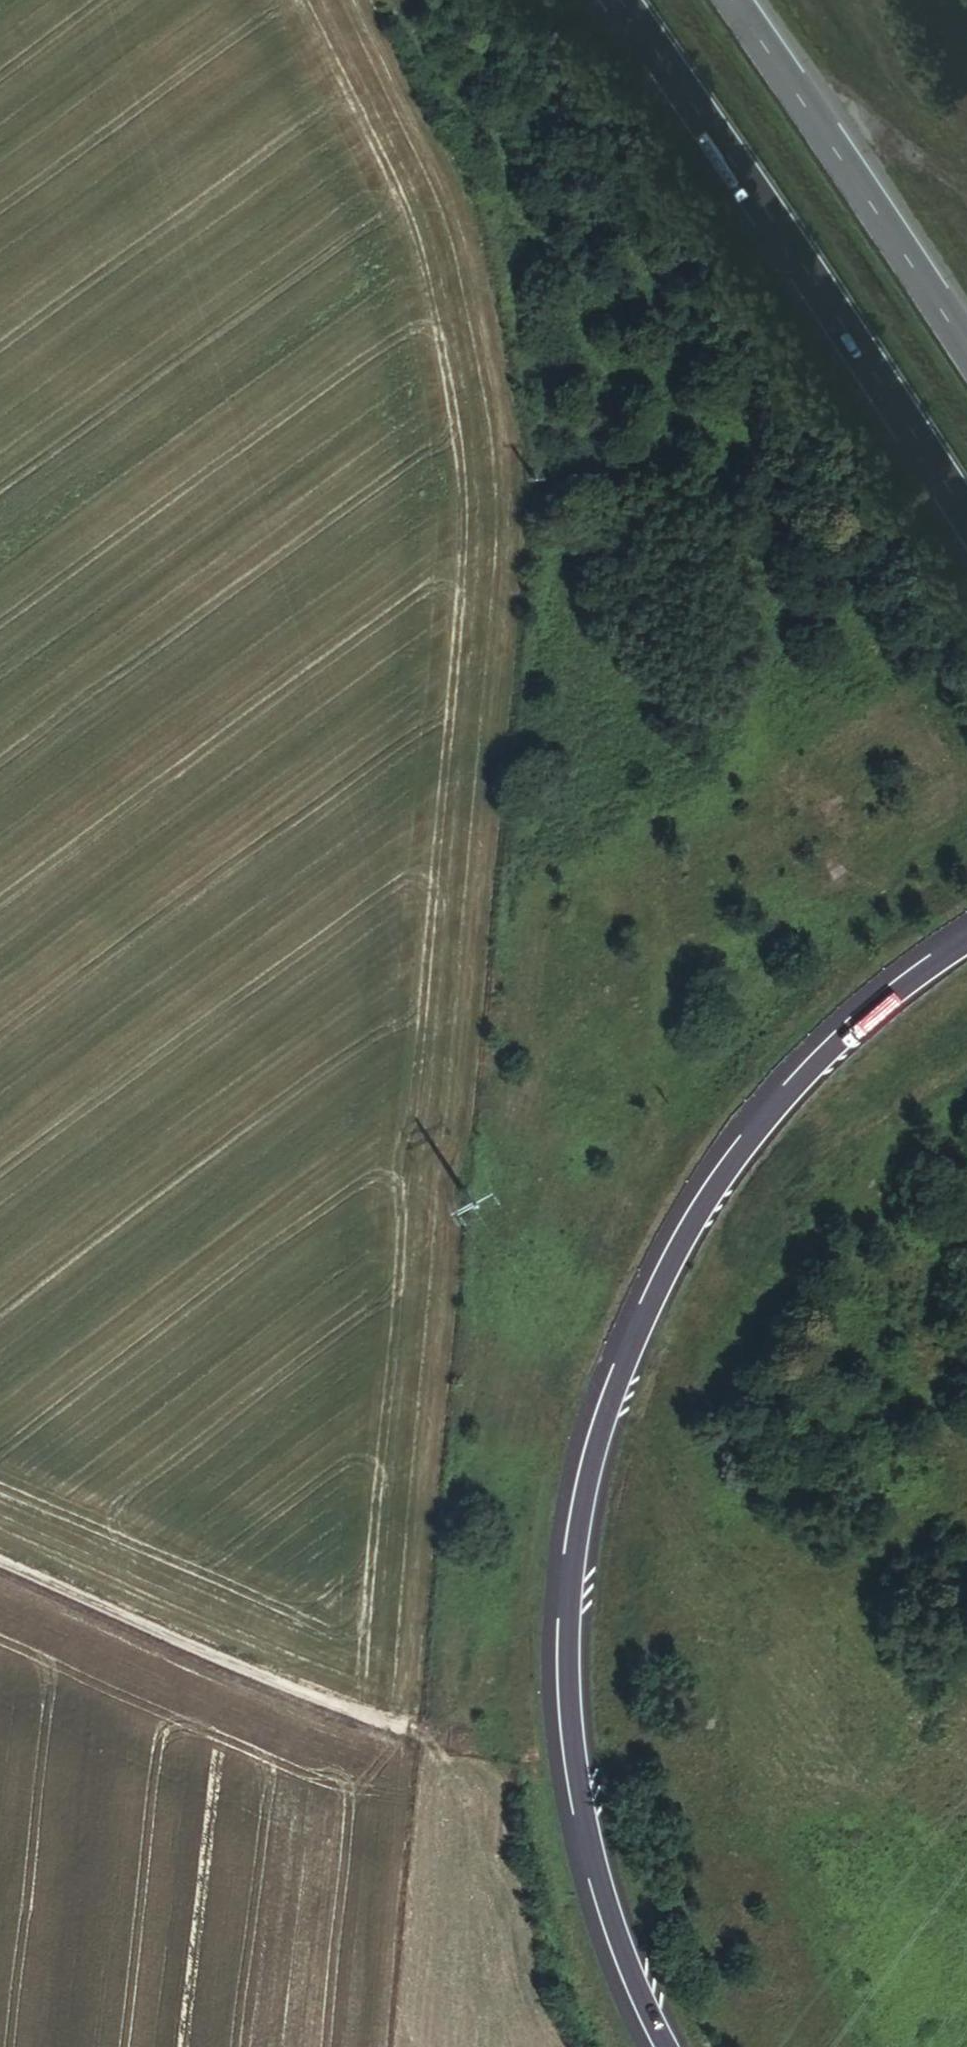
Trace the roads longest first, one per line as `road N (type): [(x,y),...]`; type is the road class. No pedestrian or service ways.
road 1 (motorway): [(966,941),(833,1046),(741,1148),(643,1323),(587,1482),(566,1650),(569,1737),(607,1916),(664,2046)]
road 2 (motorway): [(621,0),(966,518)]
road 3 (track): [(0,1564),(247,1679),(409,1737)]
road 4 (motorway): [(966,349),(728,0)]

